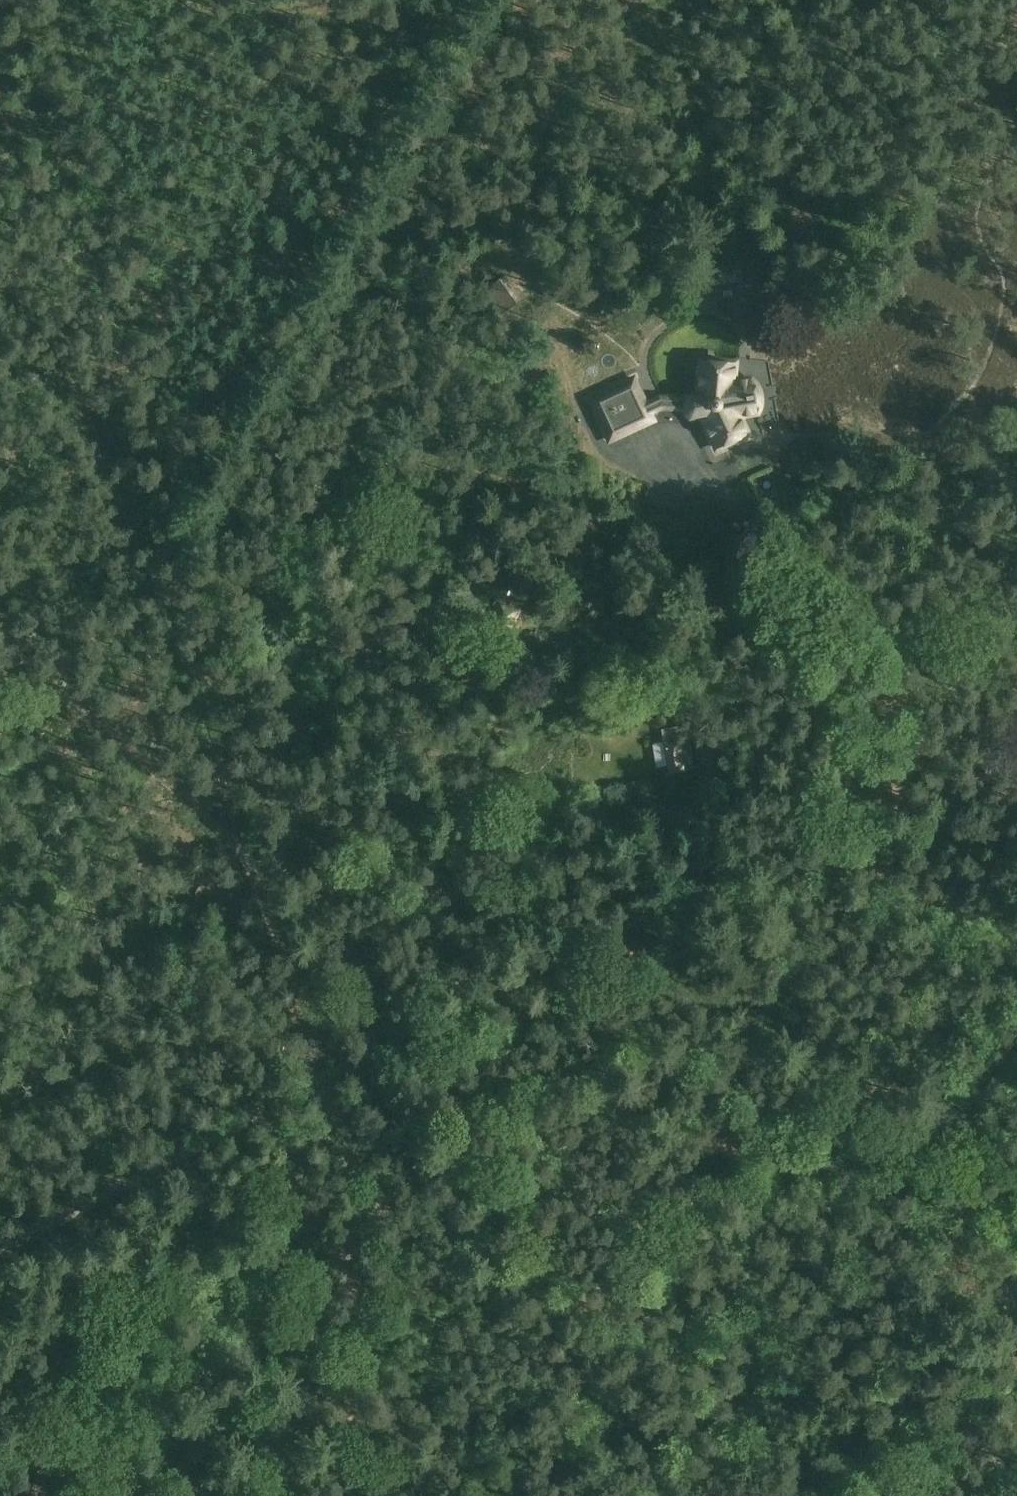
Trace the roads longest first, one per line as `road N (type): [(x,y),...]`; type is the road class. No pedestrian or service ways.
road 1 (track): [(1016,937),(813,837),(791,839),(0,1247)]

